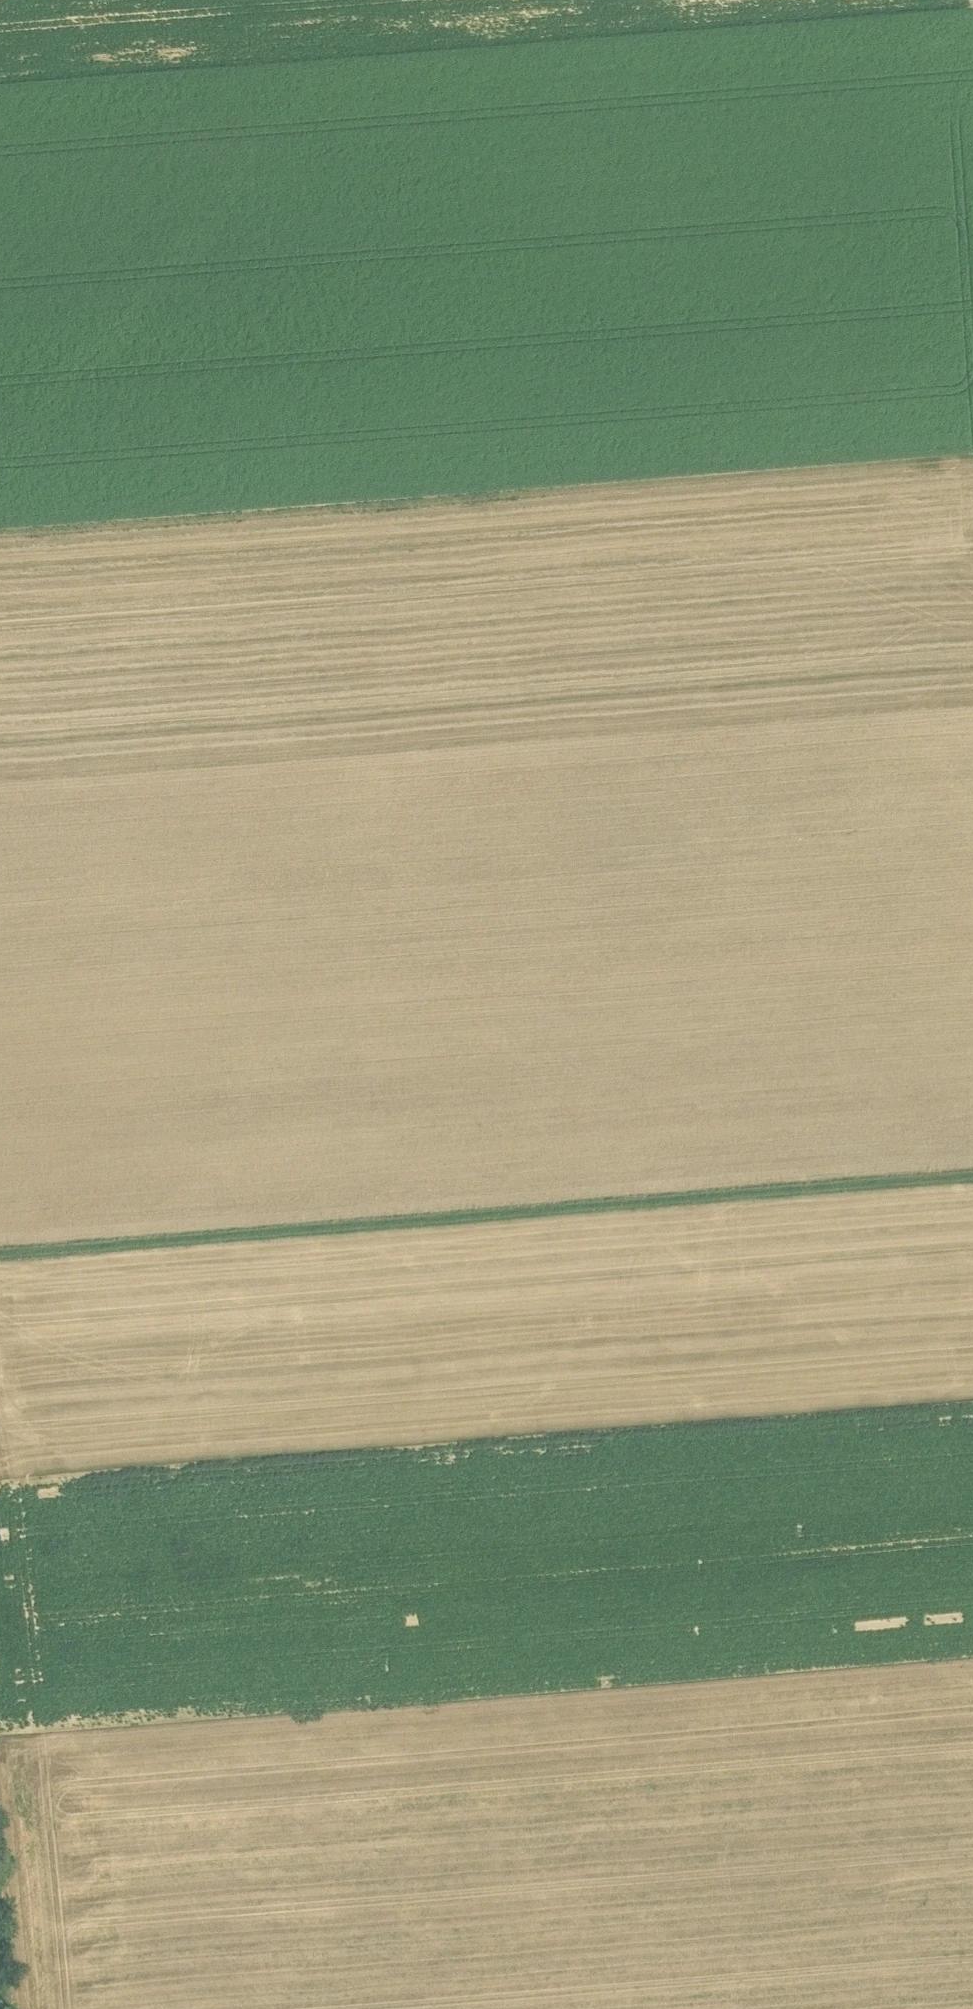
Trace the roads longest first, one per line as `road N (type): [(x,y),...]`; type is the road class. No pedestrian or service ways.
road 1 (track): [(0,1249),(972,1189)]

